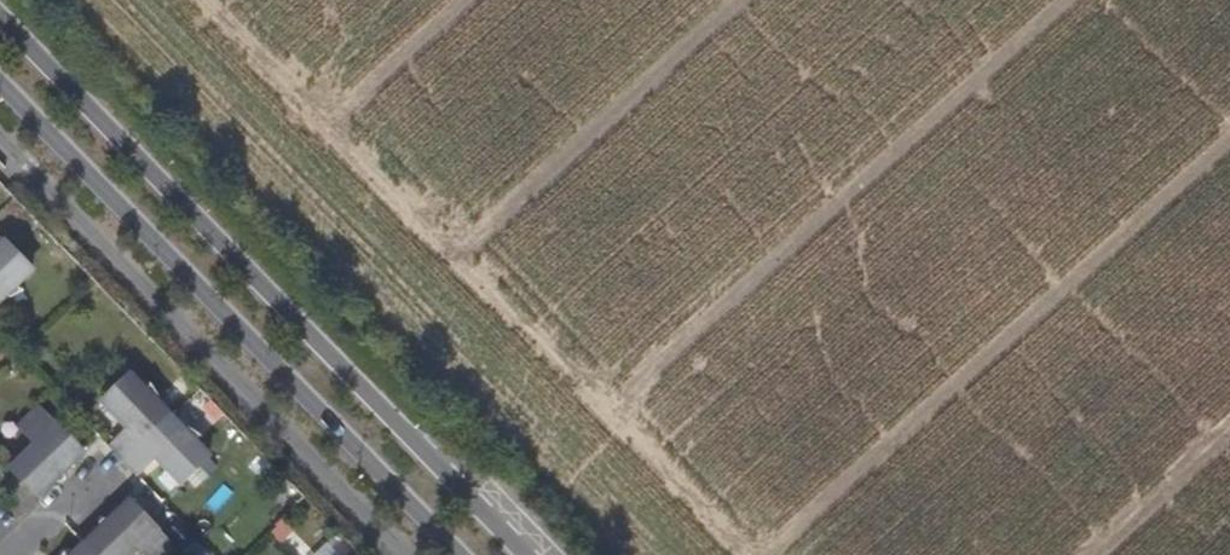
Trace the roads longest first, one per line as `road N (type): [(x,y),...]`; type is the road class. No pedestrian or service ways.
road 1 (secondary): [(522,554),(0,17)]
road 2 (secondary): [(0,83),(460,554)]

